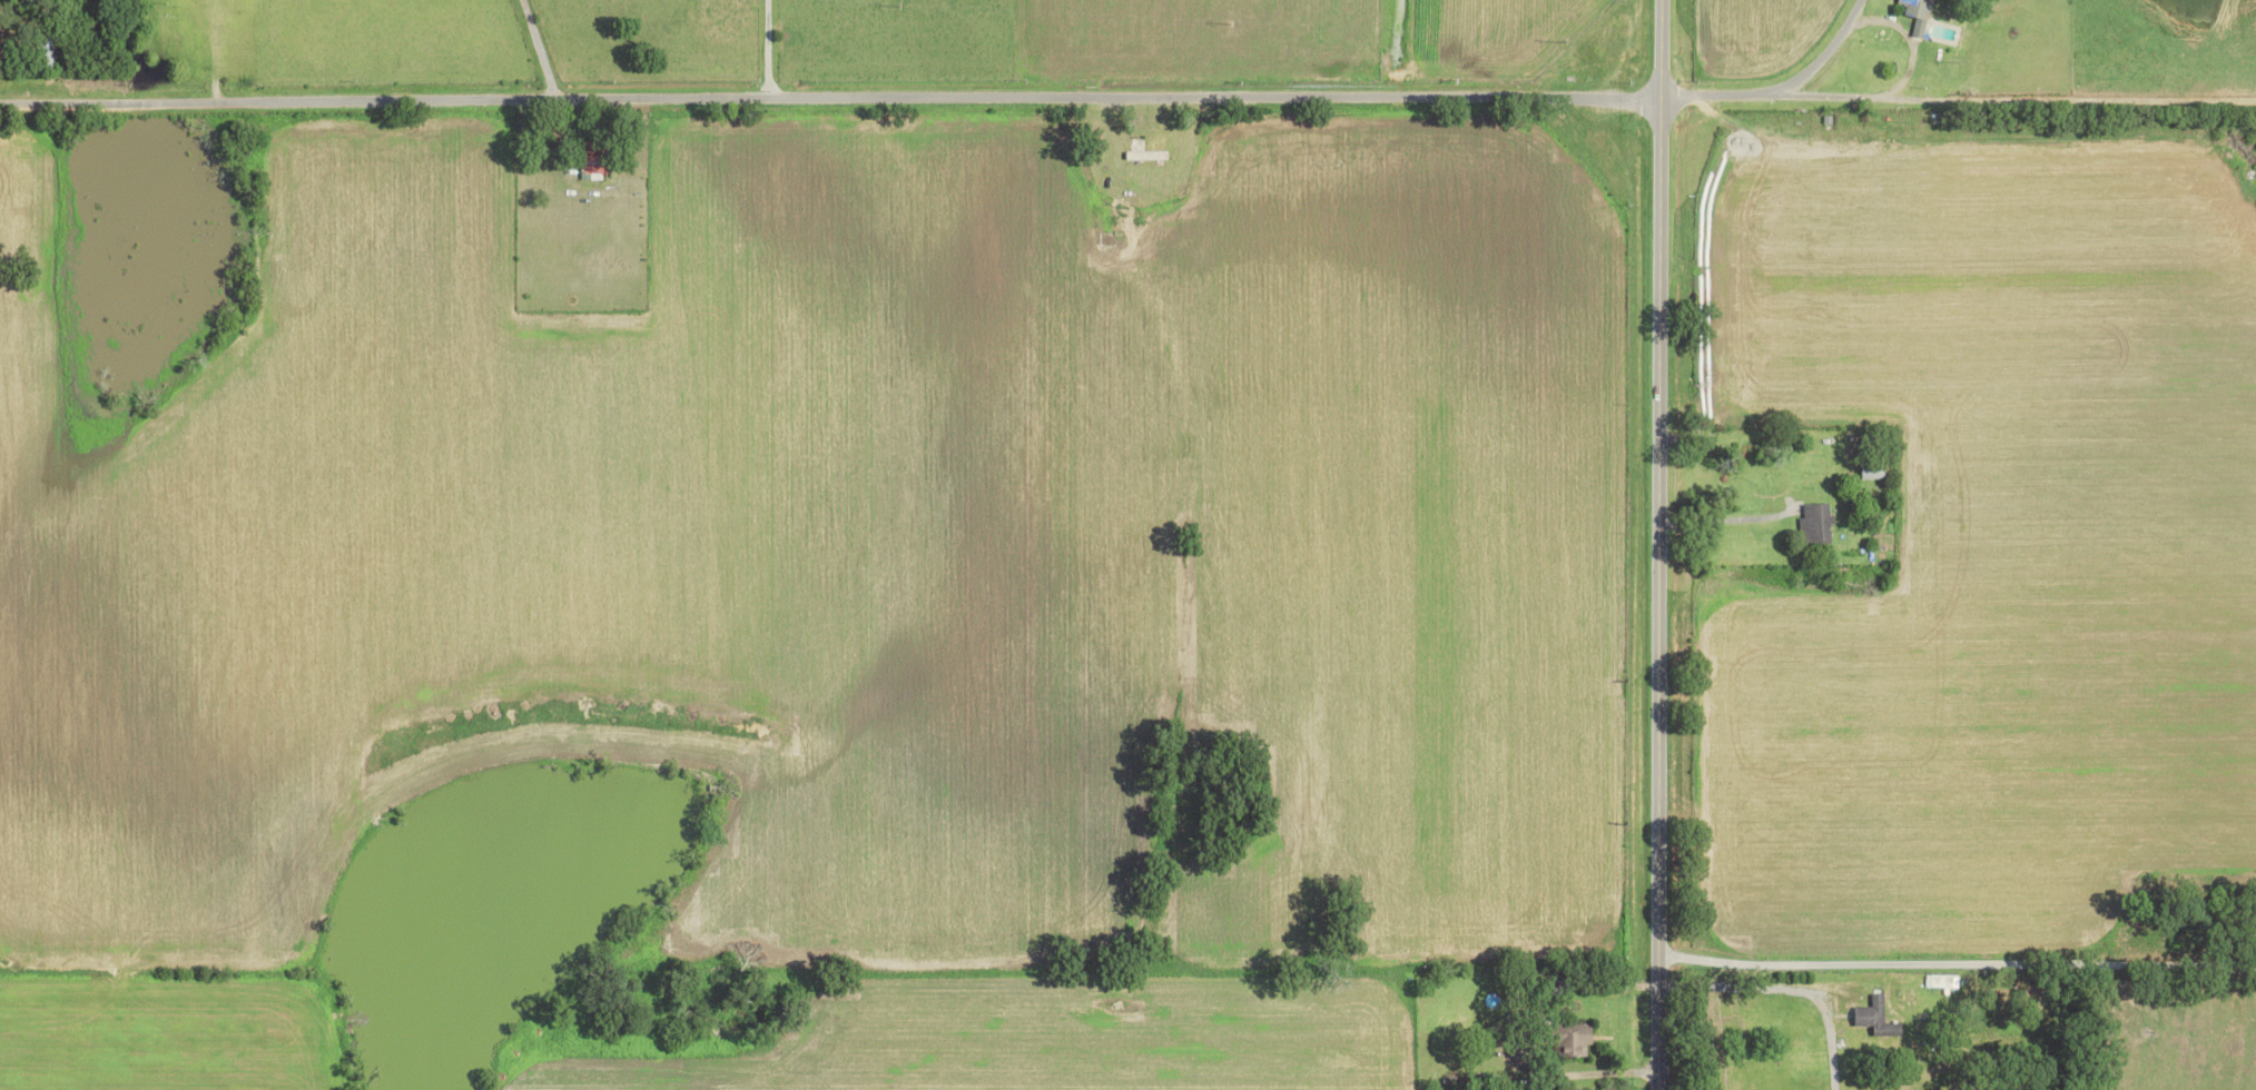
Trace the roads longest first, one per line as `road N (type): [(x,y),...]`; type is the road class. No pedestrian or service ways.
road 1 (residential): [(1661,98),(556,101),(0,112)]
road 2 (secondary): [(1656,1089),(1661,0)]
road 3 (residential): [(1657,950),(1762,964),(2255,968)]
road 4 (residential): [(1661,98),(1774,93),(1817,63),(1863,0)]

